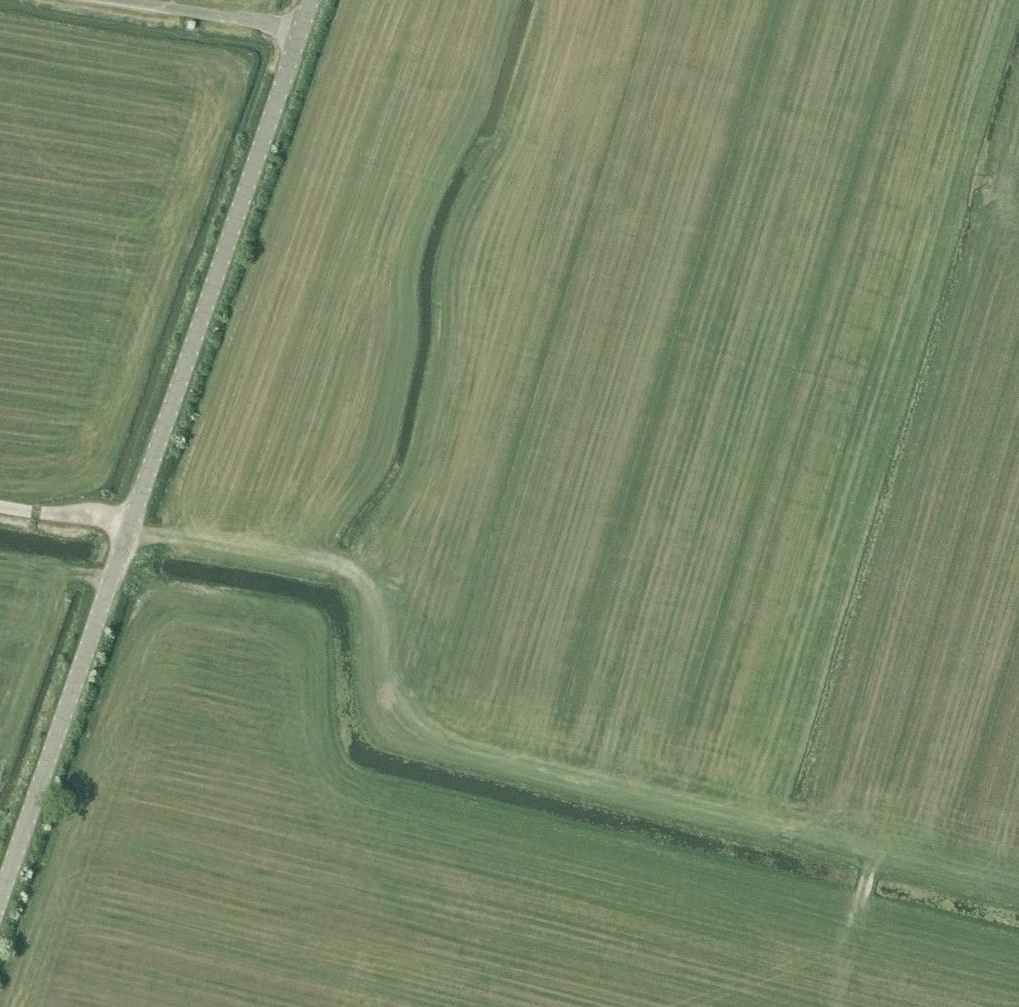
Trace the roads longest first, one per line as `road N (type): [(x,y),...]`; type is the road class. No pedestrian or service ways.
road 1 (unclassified): [(0,898),(312,0)]
road 2 (track): [(866,874),(829,1006)]

